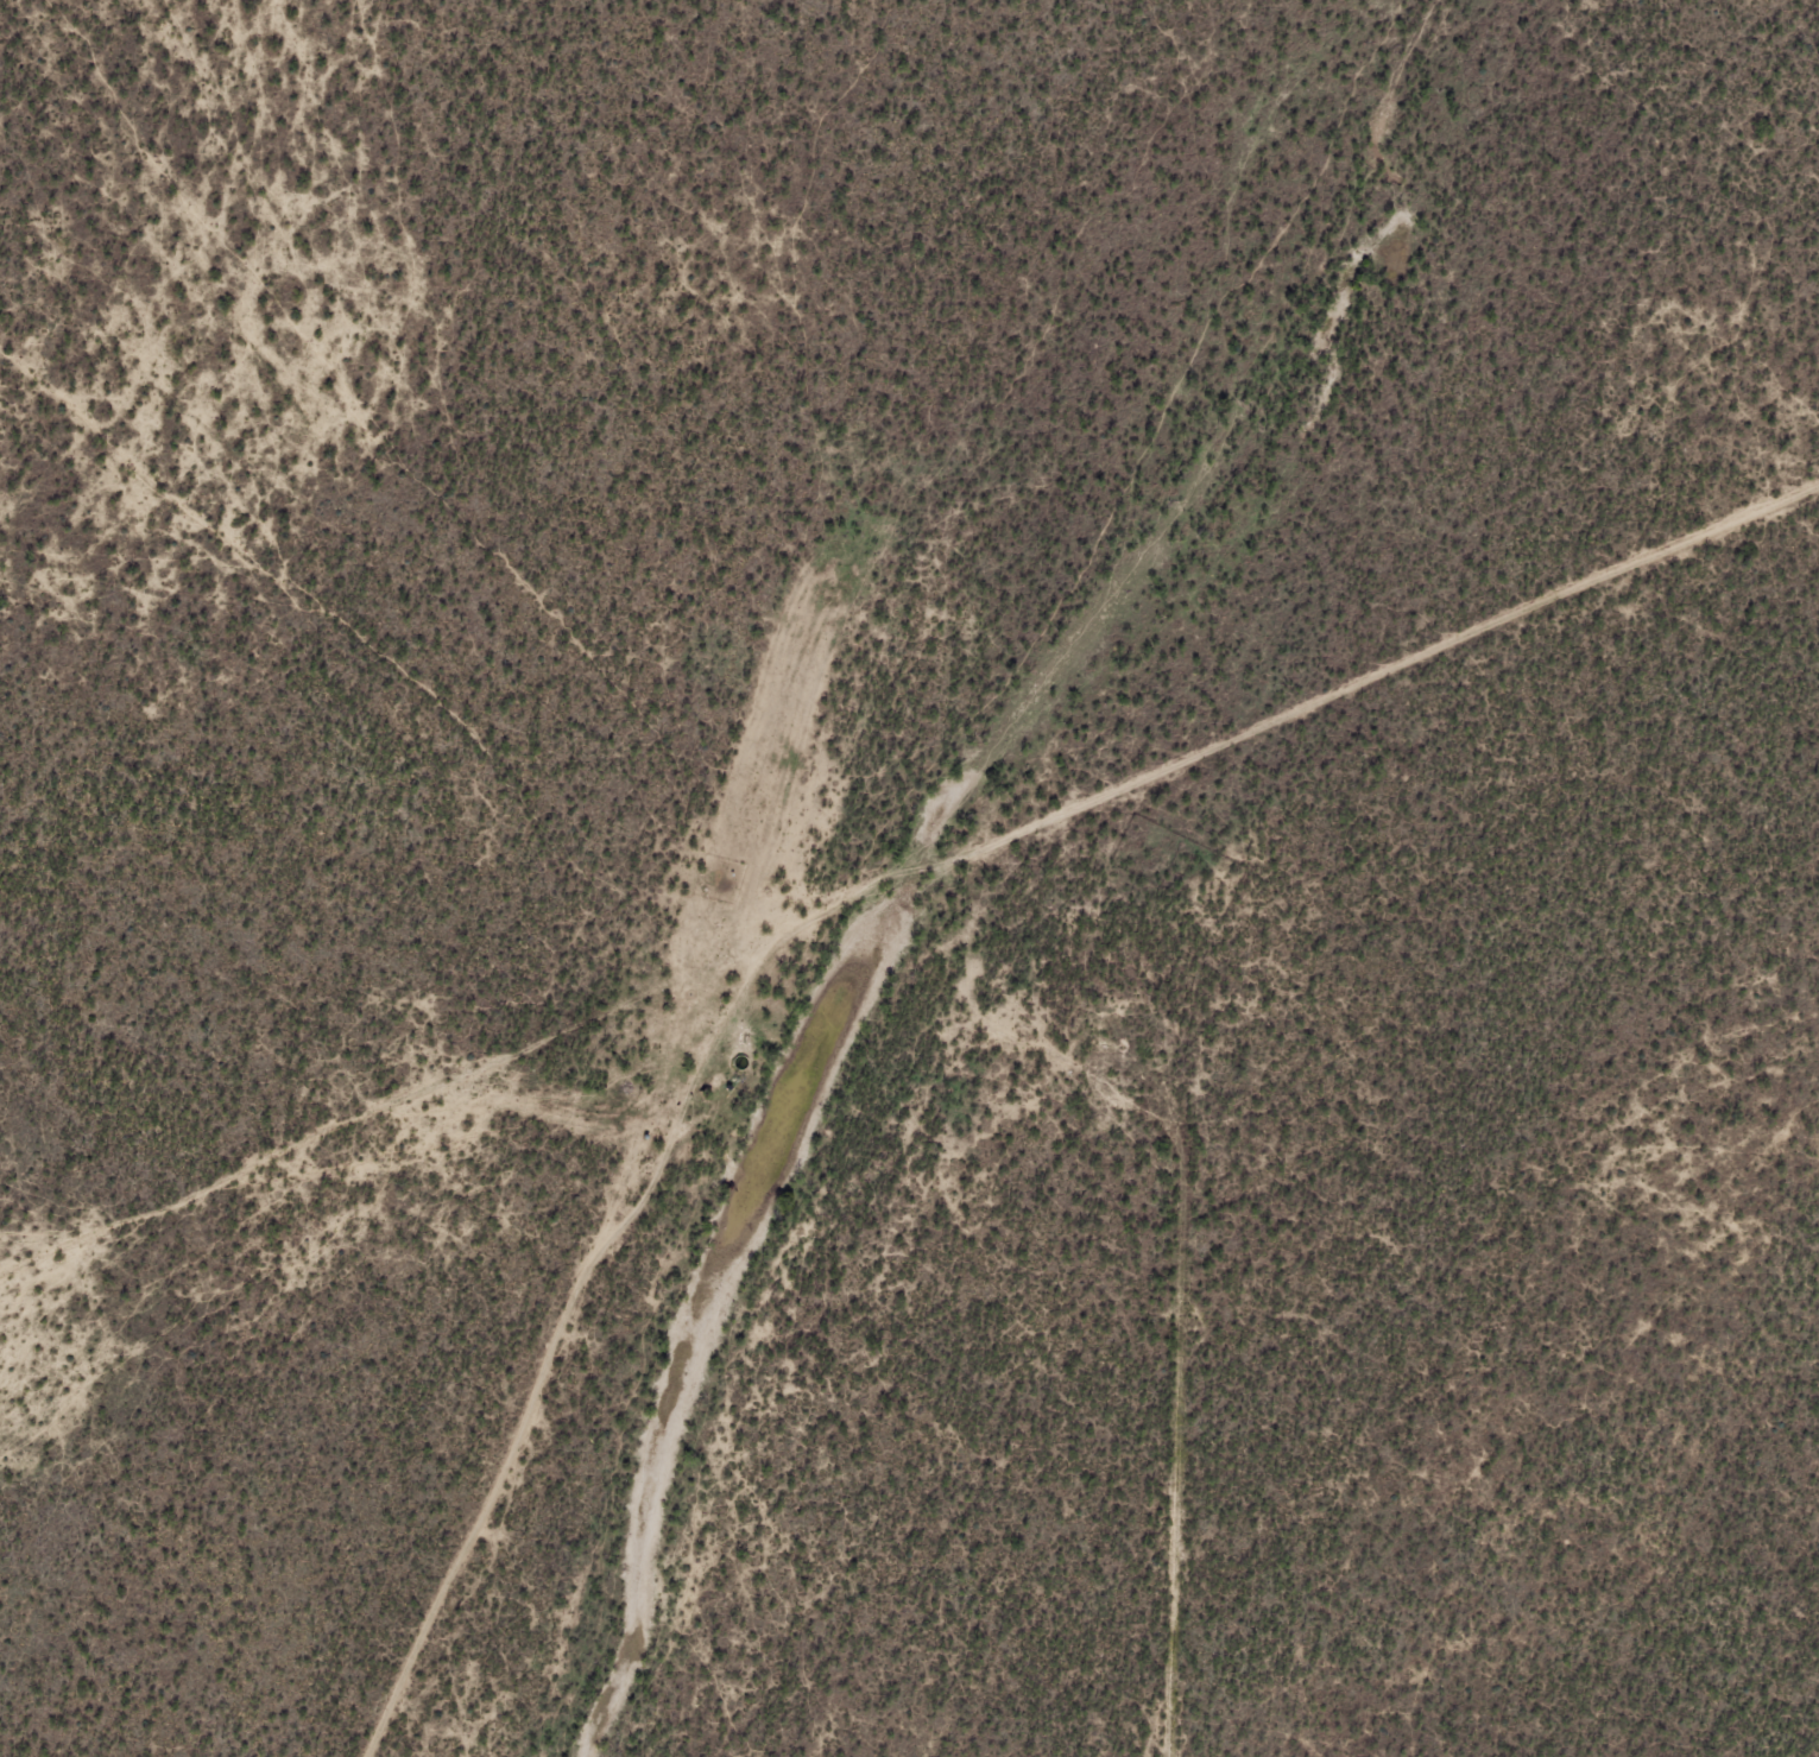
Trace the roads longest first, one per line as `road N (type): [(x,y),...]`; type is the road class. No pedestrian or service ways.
road 1 (track): [(400,1756),(554,1474),(696,1058),(708,988),(744,959),(1818,489)]
road 2 (track): [(708,988),(655,988),(0,1278)]
road 3 (track): [(1169,1136),(1149,1756)]

